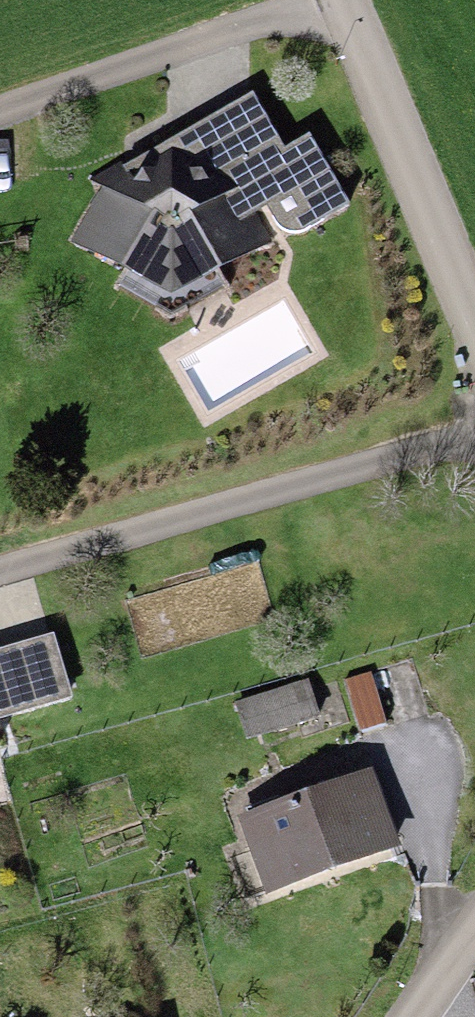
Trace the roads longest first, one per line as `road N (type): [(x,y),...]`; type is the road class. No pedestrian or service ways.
road 1 (residential): [(0,569),(474,435)]
road 2 (residential): [(346,0),(474,318)]
road 3 (residential): [(0,108),(312,0)]

